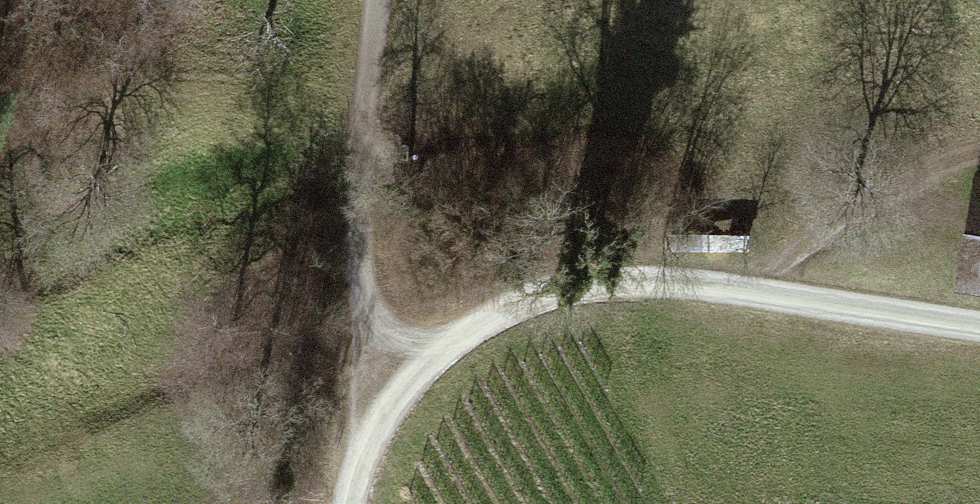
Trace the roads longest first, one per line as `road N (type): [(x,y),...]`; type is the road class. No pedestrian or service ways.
road 1 (track): [(979,328),(730,286),(542,289),(391,362)]
road 2 (track): [(391,362),(355,276),(378,0)]
road 3 (track): [(730,286),(952,156),(979,149)]
road 4 (track): [(391,362),(349,503)]

